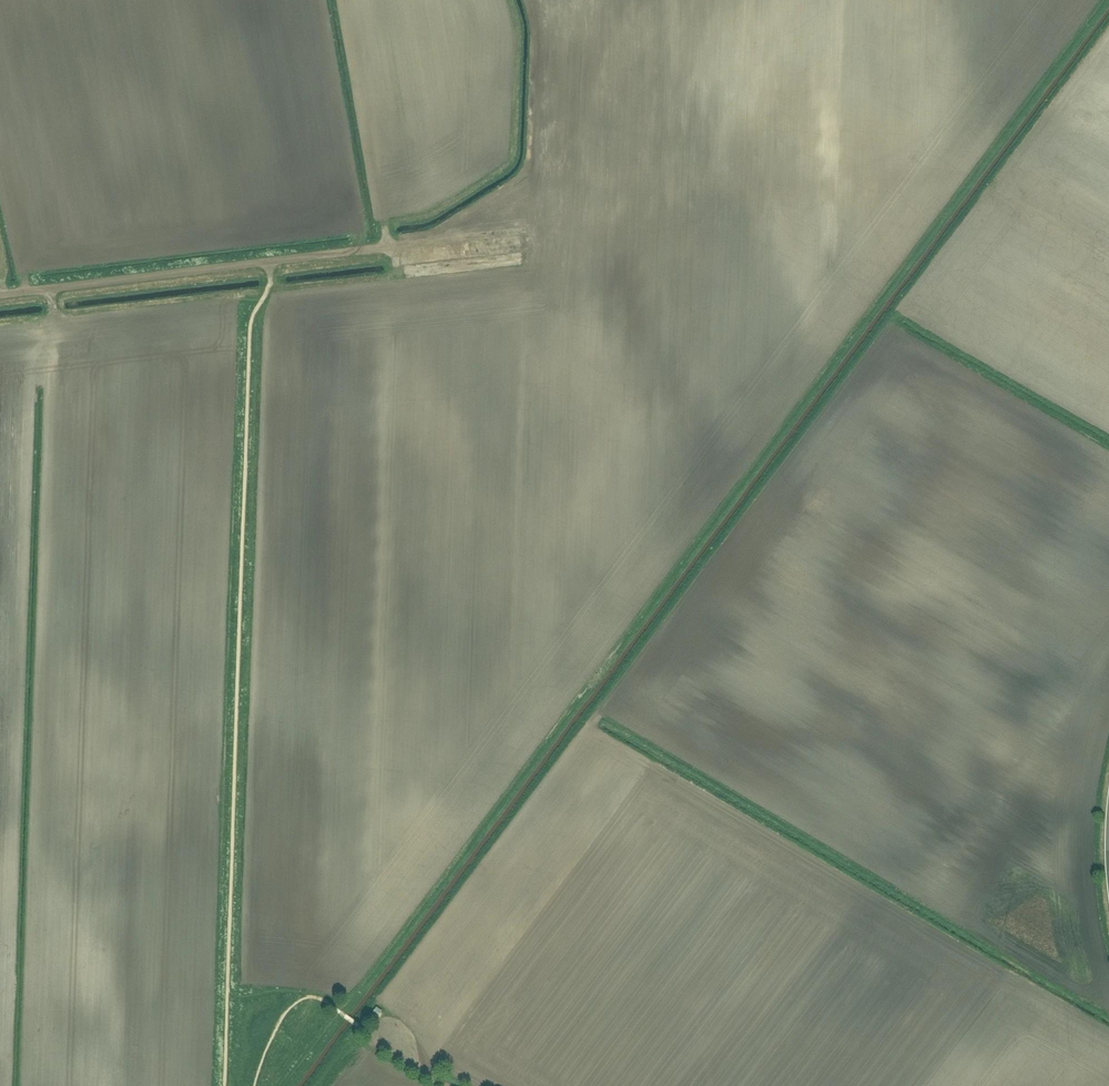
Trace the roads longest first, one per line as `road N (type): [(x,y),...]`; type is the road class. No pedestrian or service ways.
road 1 (unclassified): [(271,262),(0,293)]
road 2 (track): [(516,232),(271,262)]

